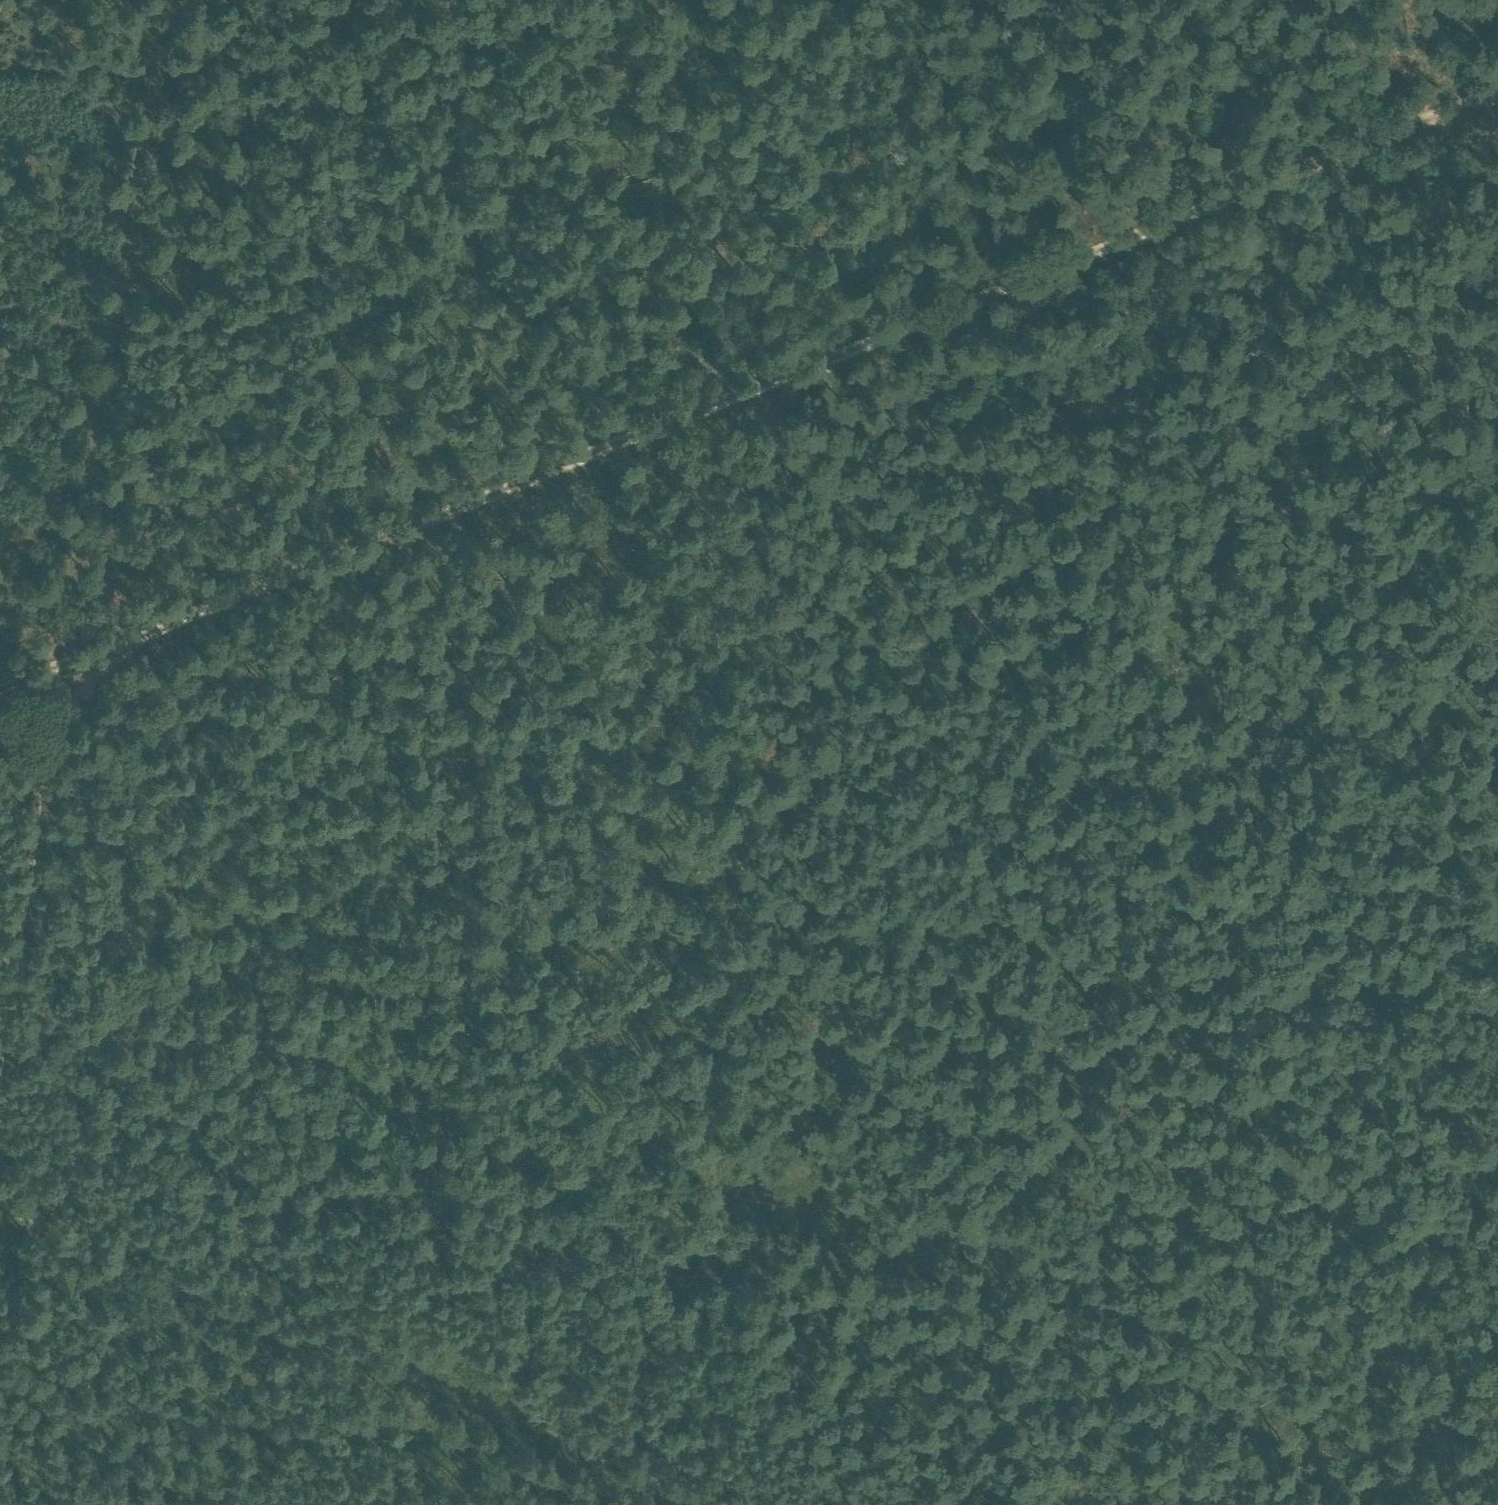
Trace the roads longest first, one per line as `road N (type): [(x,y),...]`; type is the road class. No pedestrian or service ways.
road 1 (track): [(0,1180),(56,783),(164,624),(1497,83)]
road 2 (track): [(713,1504),(0,1217)]
road 3 (track): [(0,689),(164,624)]

